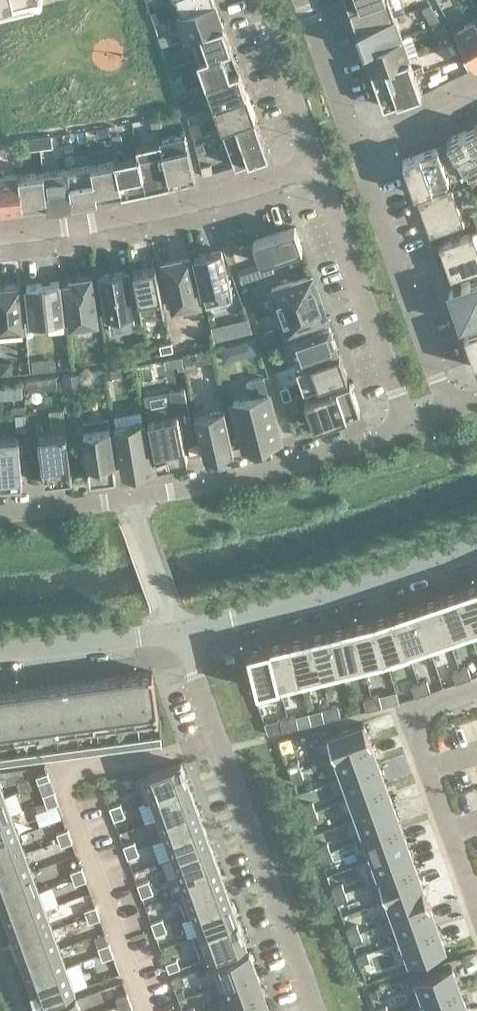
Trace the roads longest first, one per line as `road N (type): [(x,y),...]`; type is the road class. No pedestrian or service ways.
road 1 (residential): [(314,1010),(176,634)]
road 2 (residential): [(313,165),(205,200),(0,235)]
road 3 (residential): [(176,634),(476,554)]
road 4 (residential): [(135,496),(264,471),(406,427)]
road 5 (residential): [(313,165),(406,427)]
road 6 (residential): [(449,411),(358,149)]
road 7 (residential): [(432,704),(417,720),(415,741),(476,906)]
road 8 (residential): [(0,651),(176,634)]
road 9 (residential): [(254,0),(313,165)]
road 10 (residential): [(358,149),(302,0)]
road 11 (residential): [(176,634),(135,496)]
road 12 (residential): [(0,512),(135,496)]
road 13 (residential): [(358,149),(476,89)]

